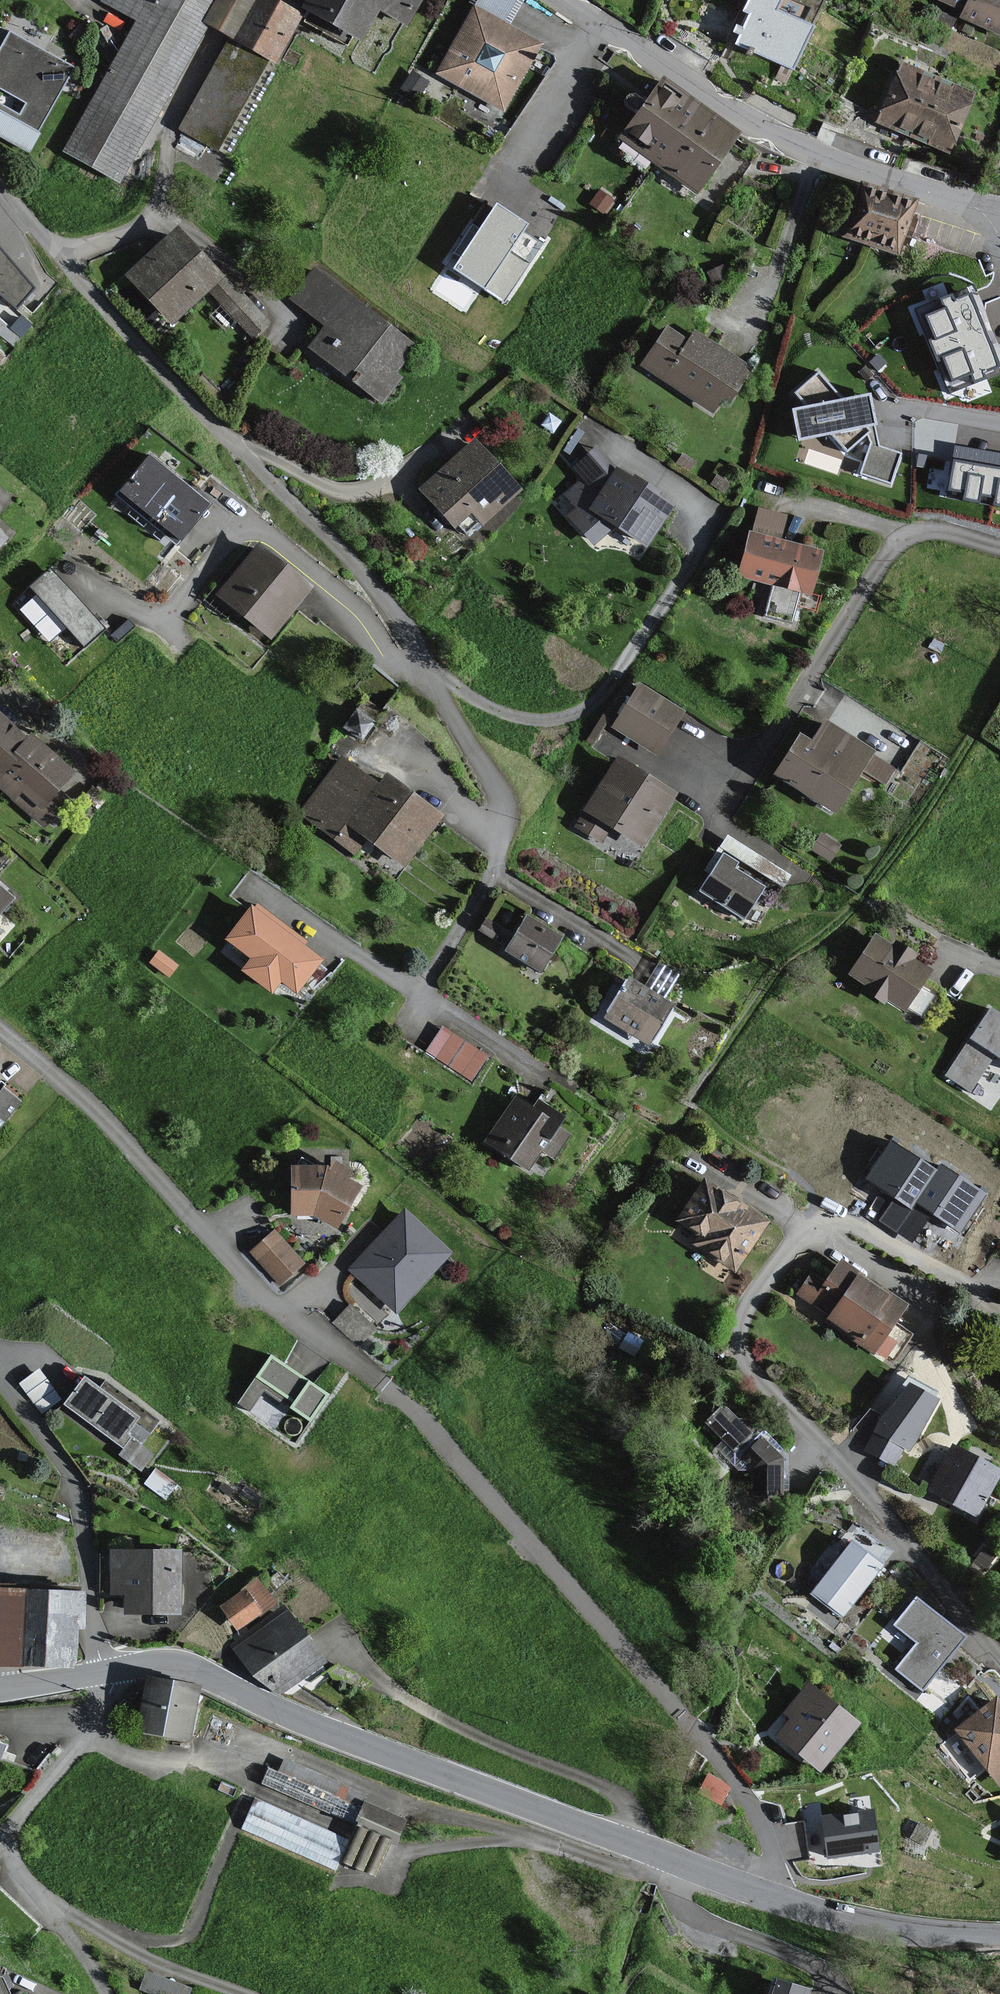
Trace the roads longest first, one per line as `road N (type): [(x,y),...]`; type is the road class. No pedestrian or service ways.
road 1 (residential): [(417,995),(487,877),(500,801),(392,612),(340,549),(173,387),(0,189)]
road 2 (tertiary): [(999,1939),(865,1929),(792,1908),(370,1746),(209,1672),(159,1665),(115,1672)]
road 3 (residential): [(999,1659),(843,1466),(764,1386),(740,1345),(743,1314),(762,1282),(818,1225),(850,1227),(963,1288)]
road 4 (residential): [(242,1993),(132,1952),(52,1904),(3,1859),(2,1834),(78,1746),(115,1672)]
road 5 (residential): [(999,210),(870,173),(766,131),(563,0)]
road 6 (residential): [(999,549),(937,532),(912,534),(885,557),(727,804)]
road 7 (residential): [(105,1673),(74,1491),(0,1378)]
road 8 (residential): [(378,1382),(276,1308),(182,1207)]
road 9 (residential): [(0,1030),(182,1207)]

